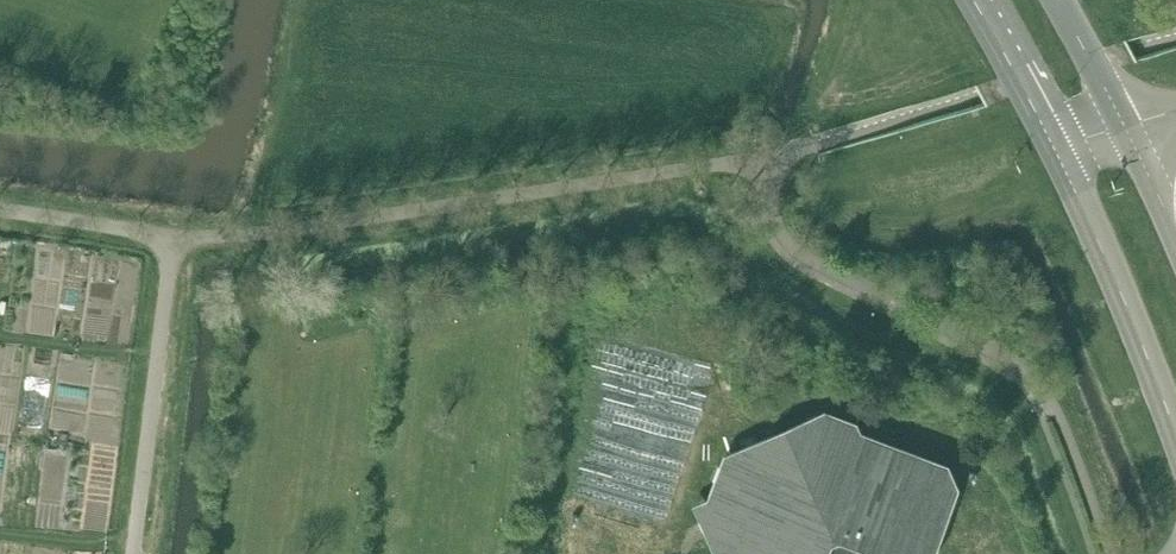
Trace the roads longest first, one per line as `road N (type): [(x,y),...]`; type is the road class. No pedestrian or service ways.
road 1 (residential): [(133,553),(172,234)]
road 2 (secondary): [(1058,153),(1175,449)]
road 3 (secondary): [(974,0),(1058,153)]
road 4 (residential): [(0,210),(172,234)]
road 5 (secondary): [(1126,125),(1056,0)]
road 6 (secondary): [(1175,236),(1126,125)]

